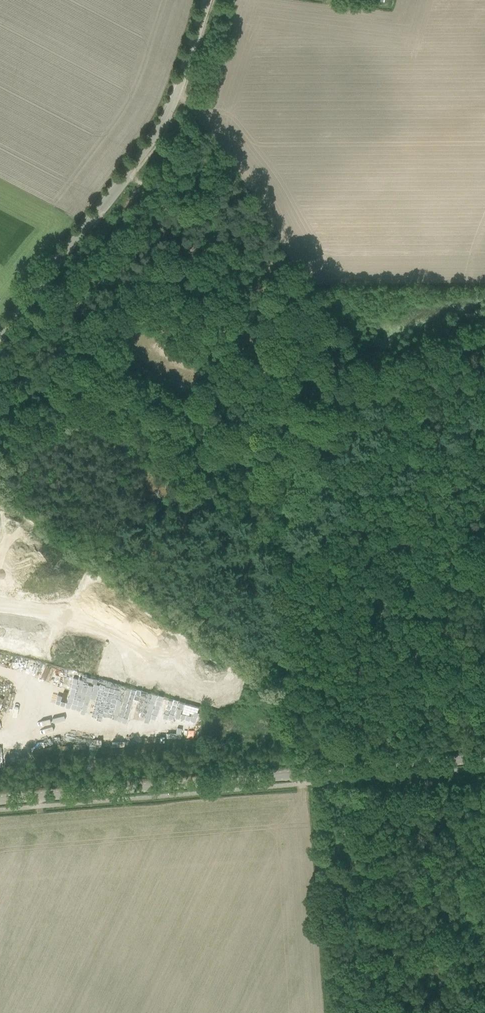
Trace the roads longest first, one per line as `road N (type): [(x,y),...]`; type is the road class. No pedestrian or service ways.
road 1 (unclassified): [(0,802),(484,760)]
road 2 (unclassified): [(0,336),(162,127),(207,0)]
road 3 (track): [(118,351),(23,466),(14,472),(0,465)]

